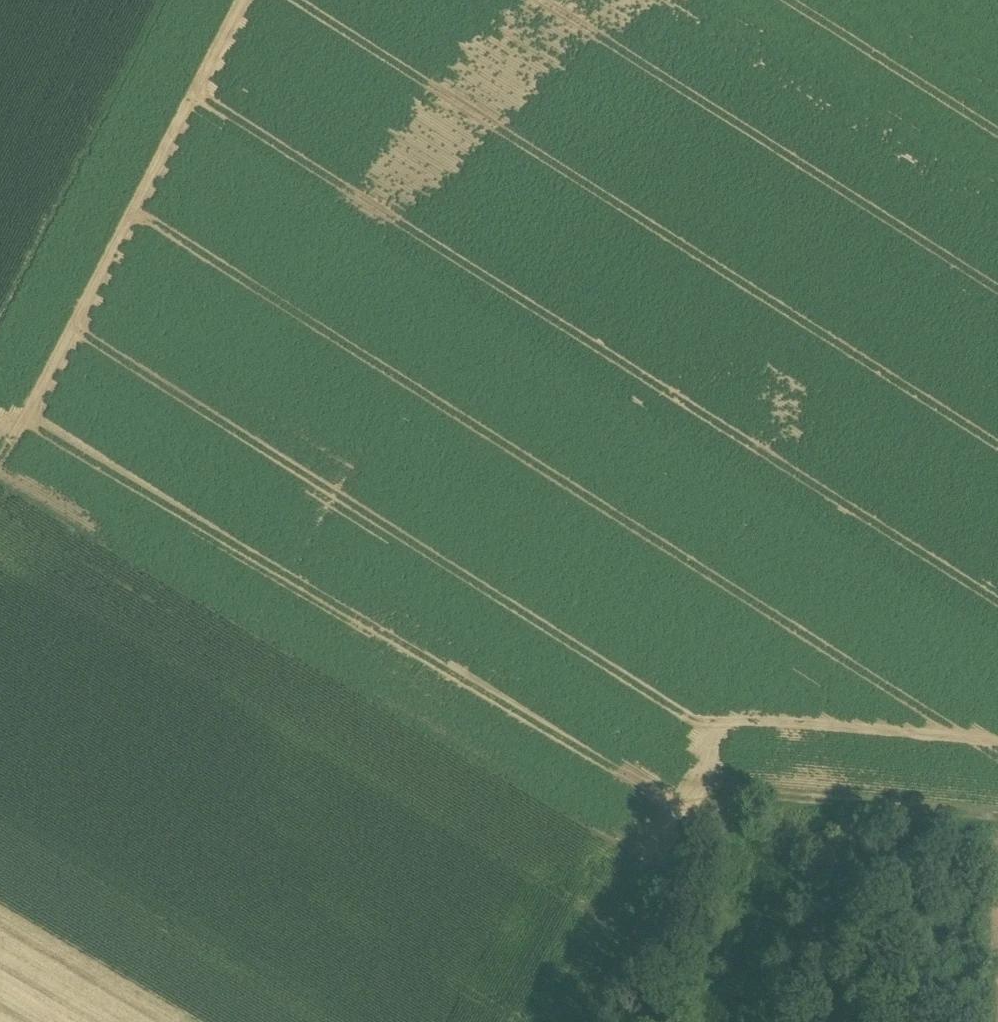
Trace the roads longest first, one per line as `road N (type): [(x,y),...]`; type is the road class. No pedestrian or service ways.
road 1 (track): [(601,1021),(707,819),(738,803),(997,825)]

